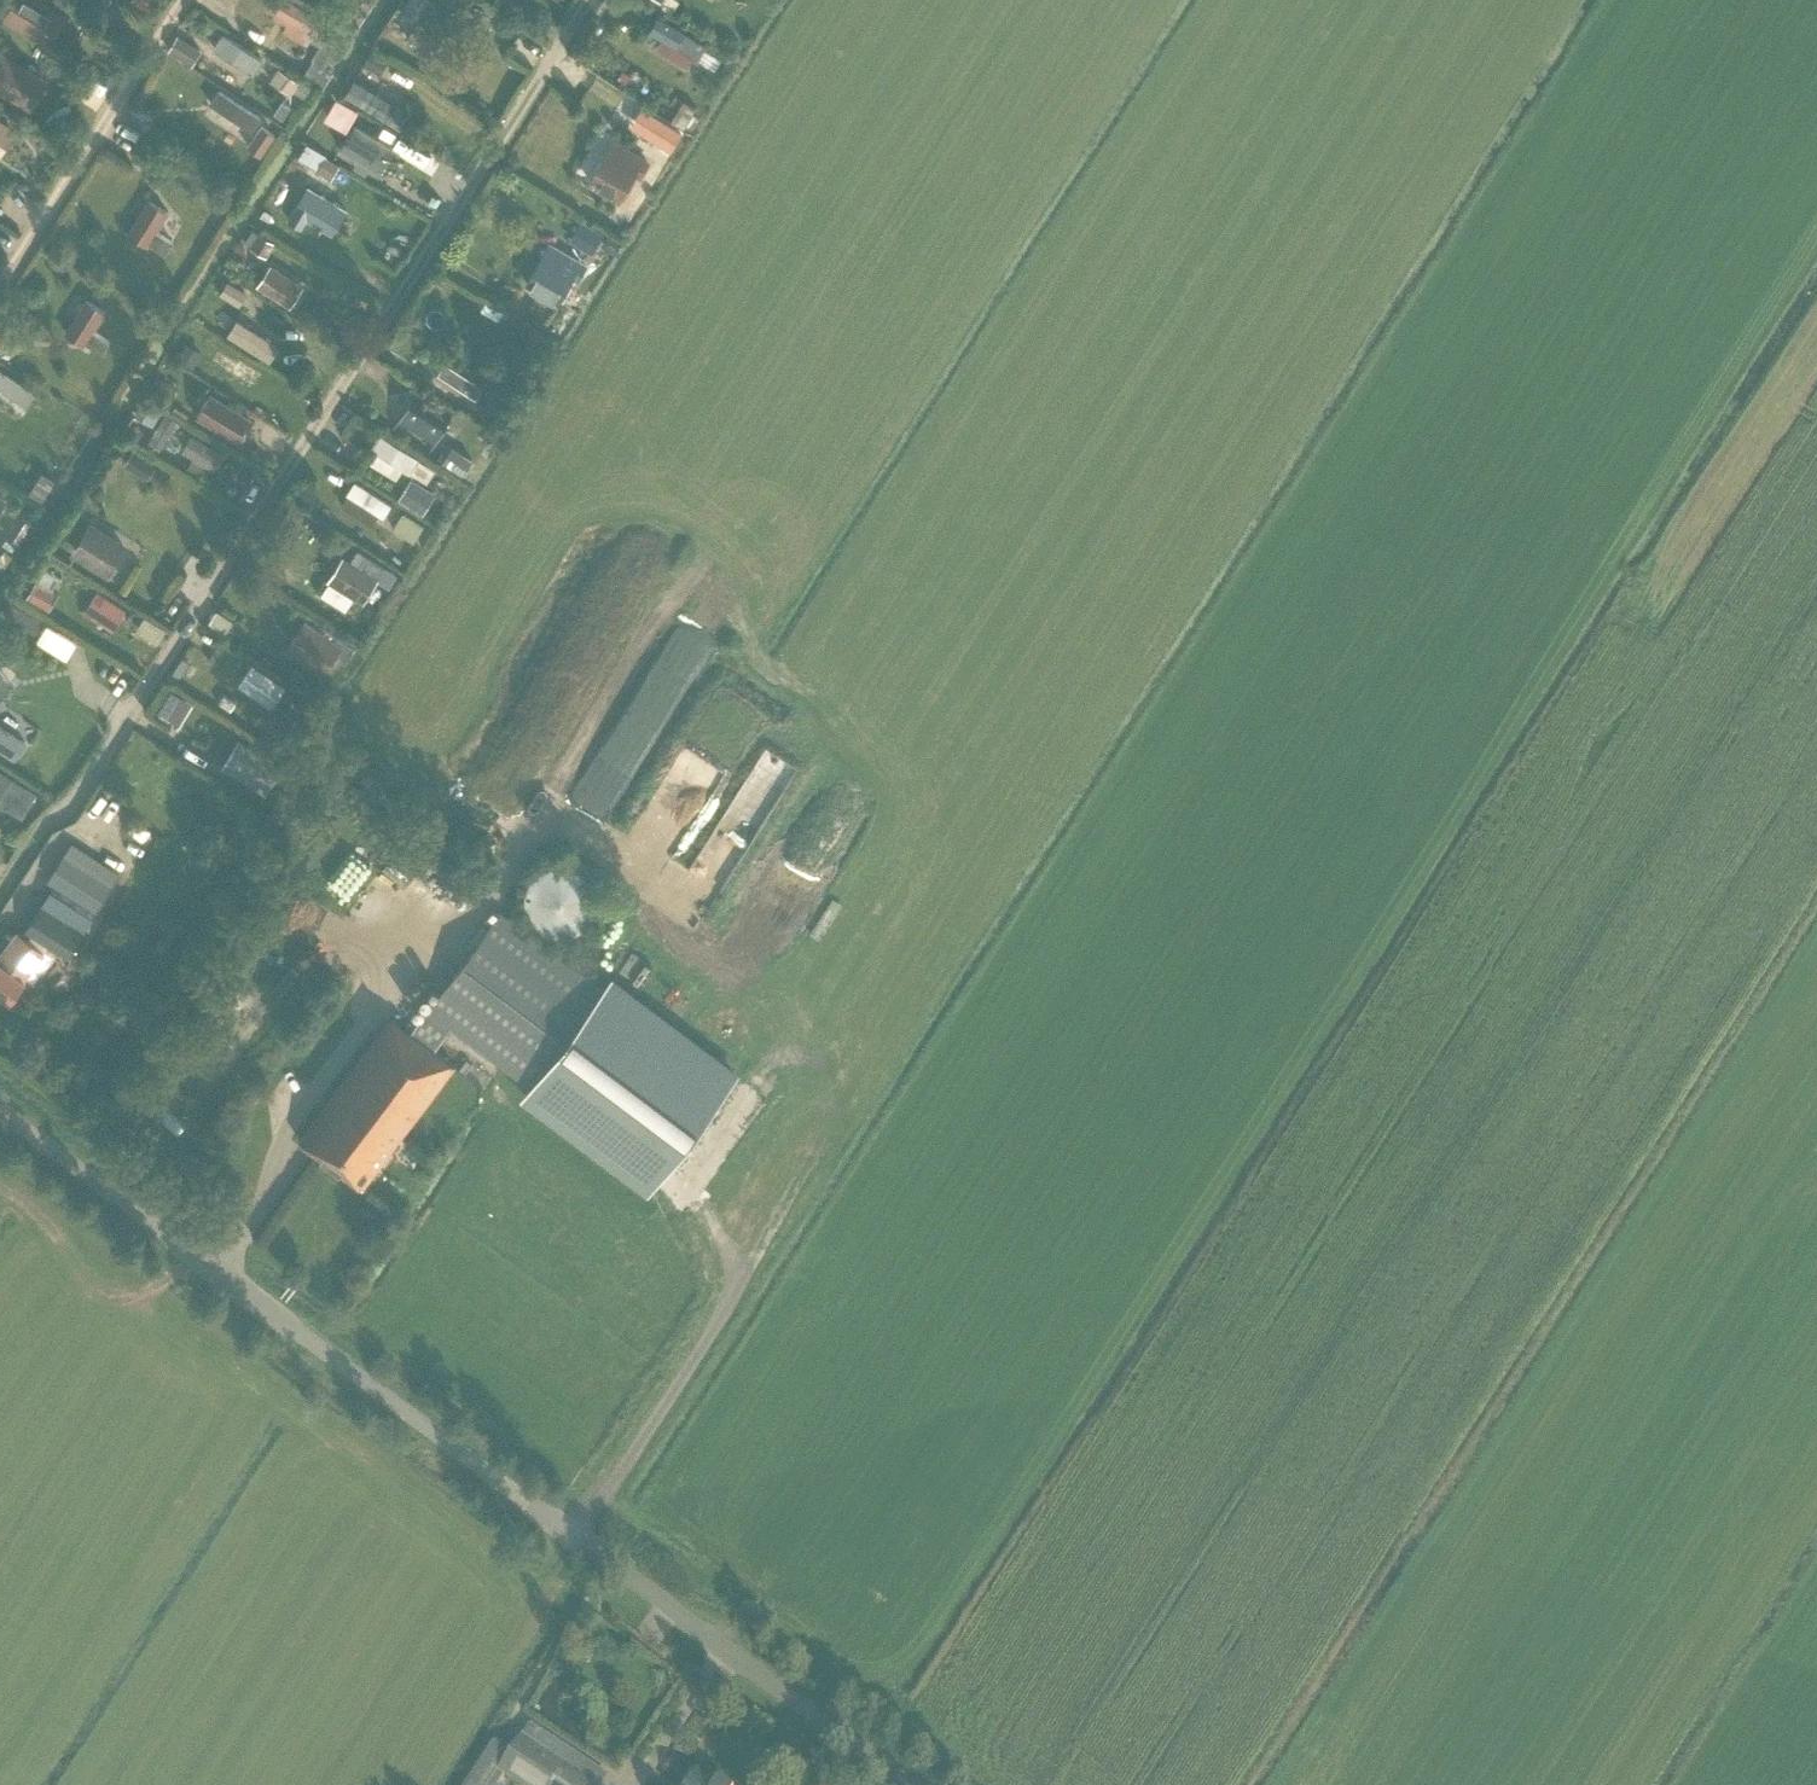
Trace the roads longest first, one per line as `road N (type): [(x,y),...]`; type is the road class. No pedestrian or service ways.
road 1 (unclassified): [(909,1784),(0,1105)]
road 2 (residential): [(0,891),(37,838),(102,773),(591,0)]
road 3 (residential): [(0,291),(186,0)]

